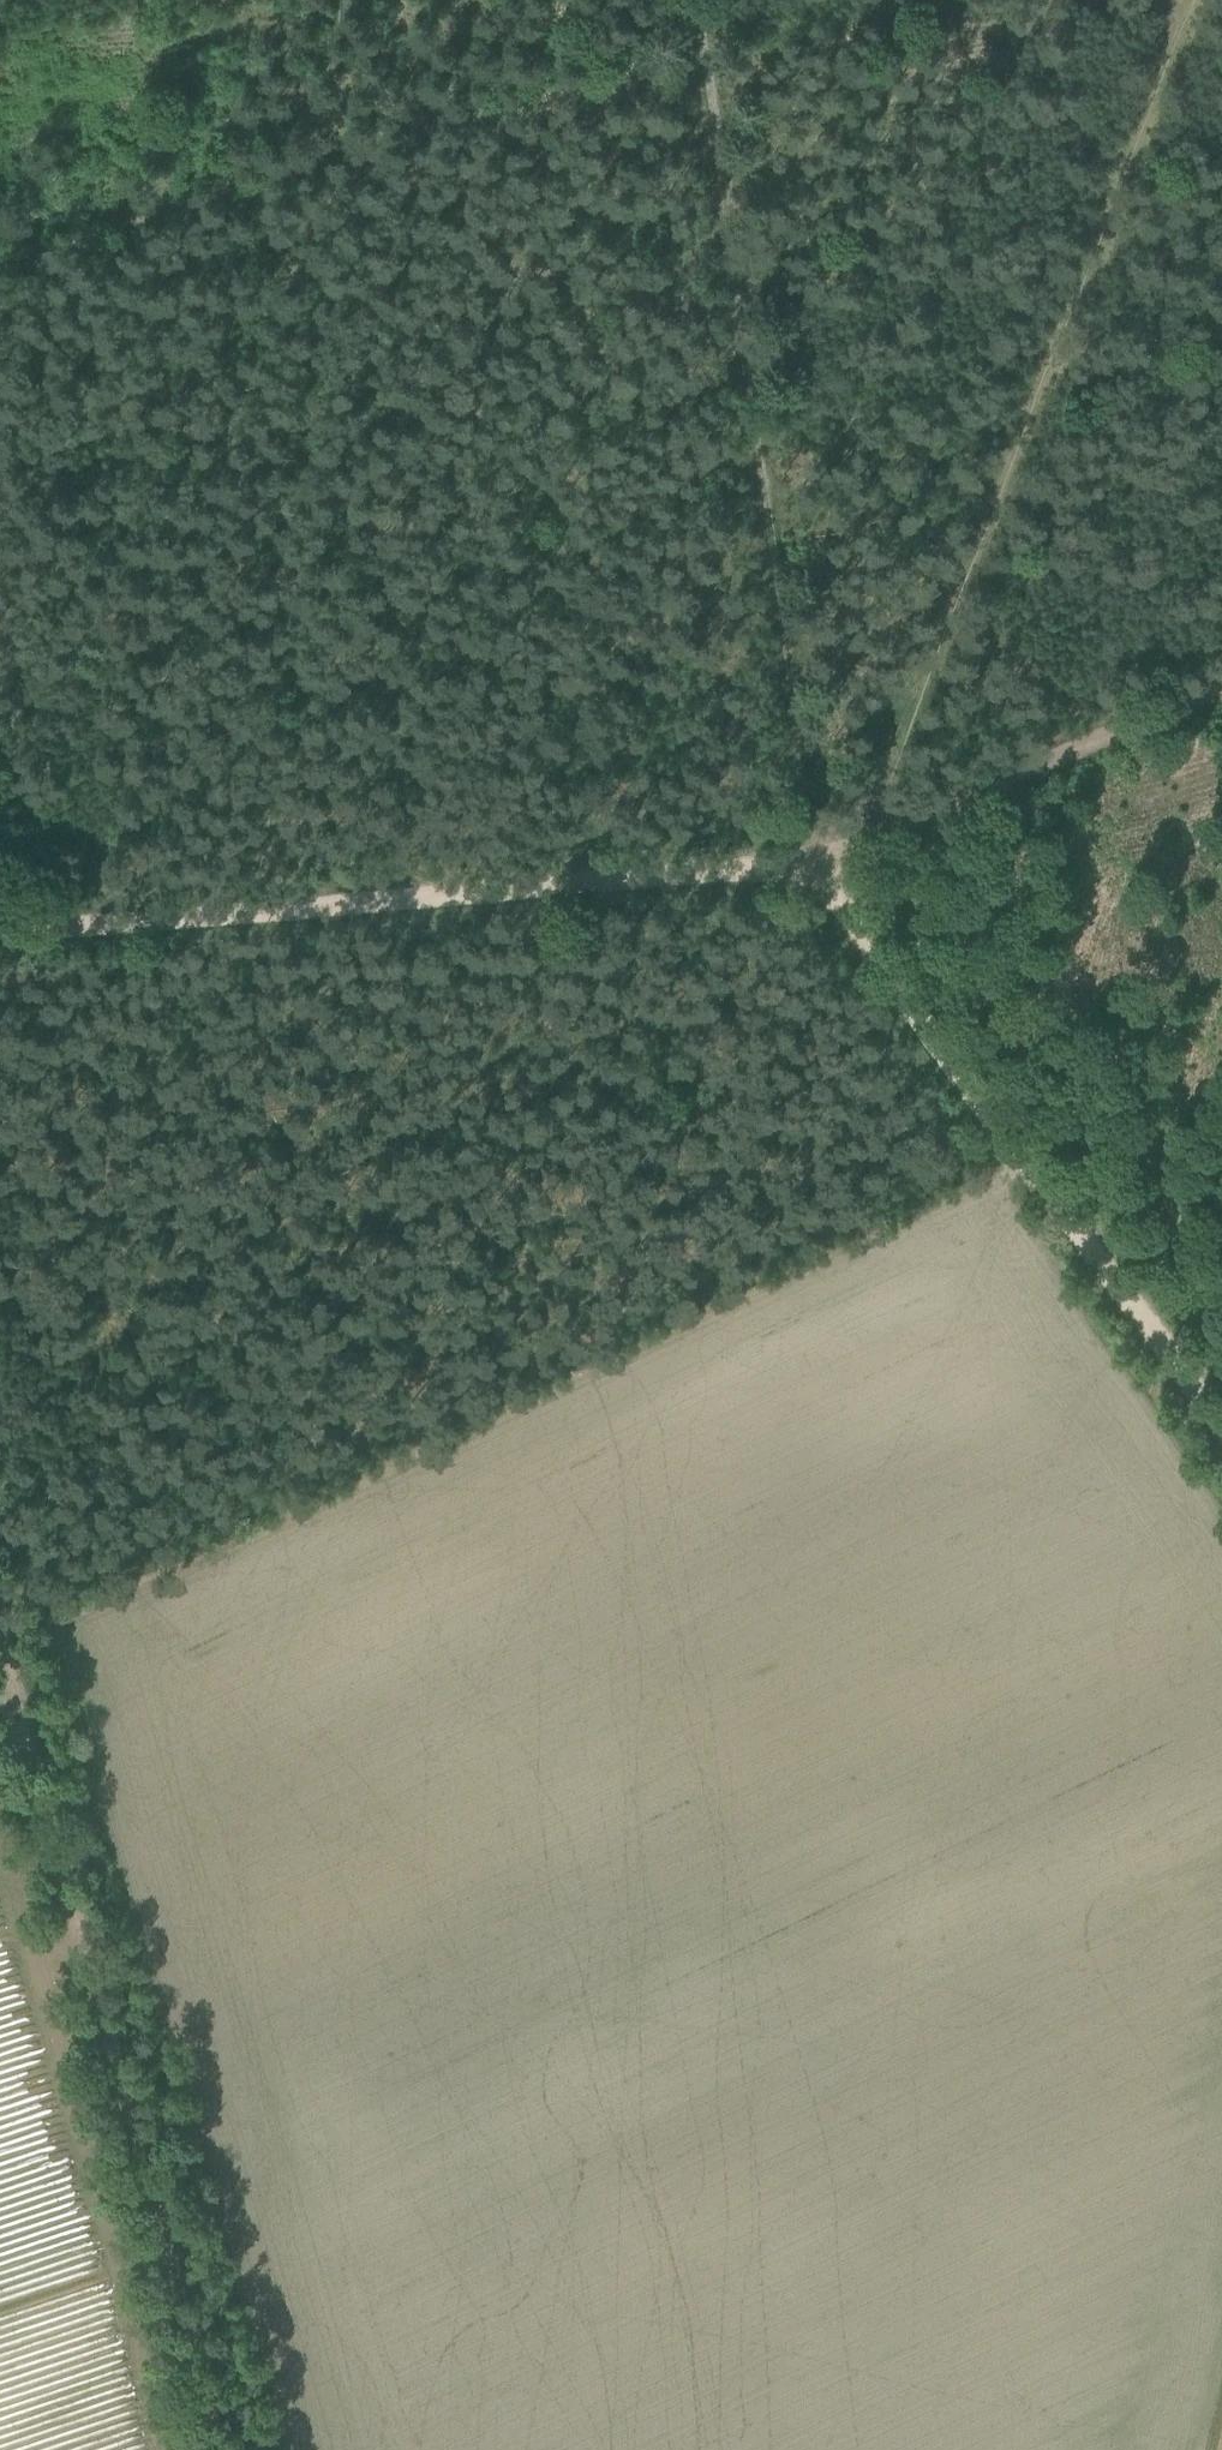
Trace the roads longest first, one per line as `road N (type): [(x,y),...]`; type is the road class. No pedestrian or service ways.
road 1 (track): [(852,847),(1191,0)]
road 2 (track): [(223,2449),(0,1649)]
road 3 (track): [(22,929),(722,872),(822,886)]
road 4 (track): [(822,886),(1221,1431)]
road 5 (track): [(852,847),(1221,691)]

